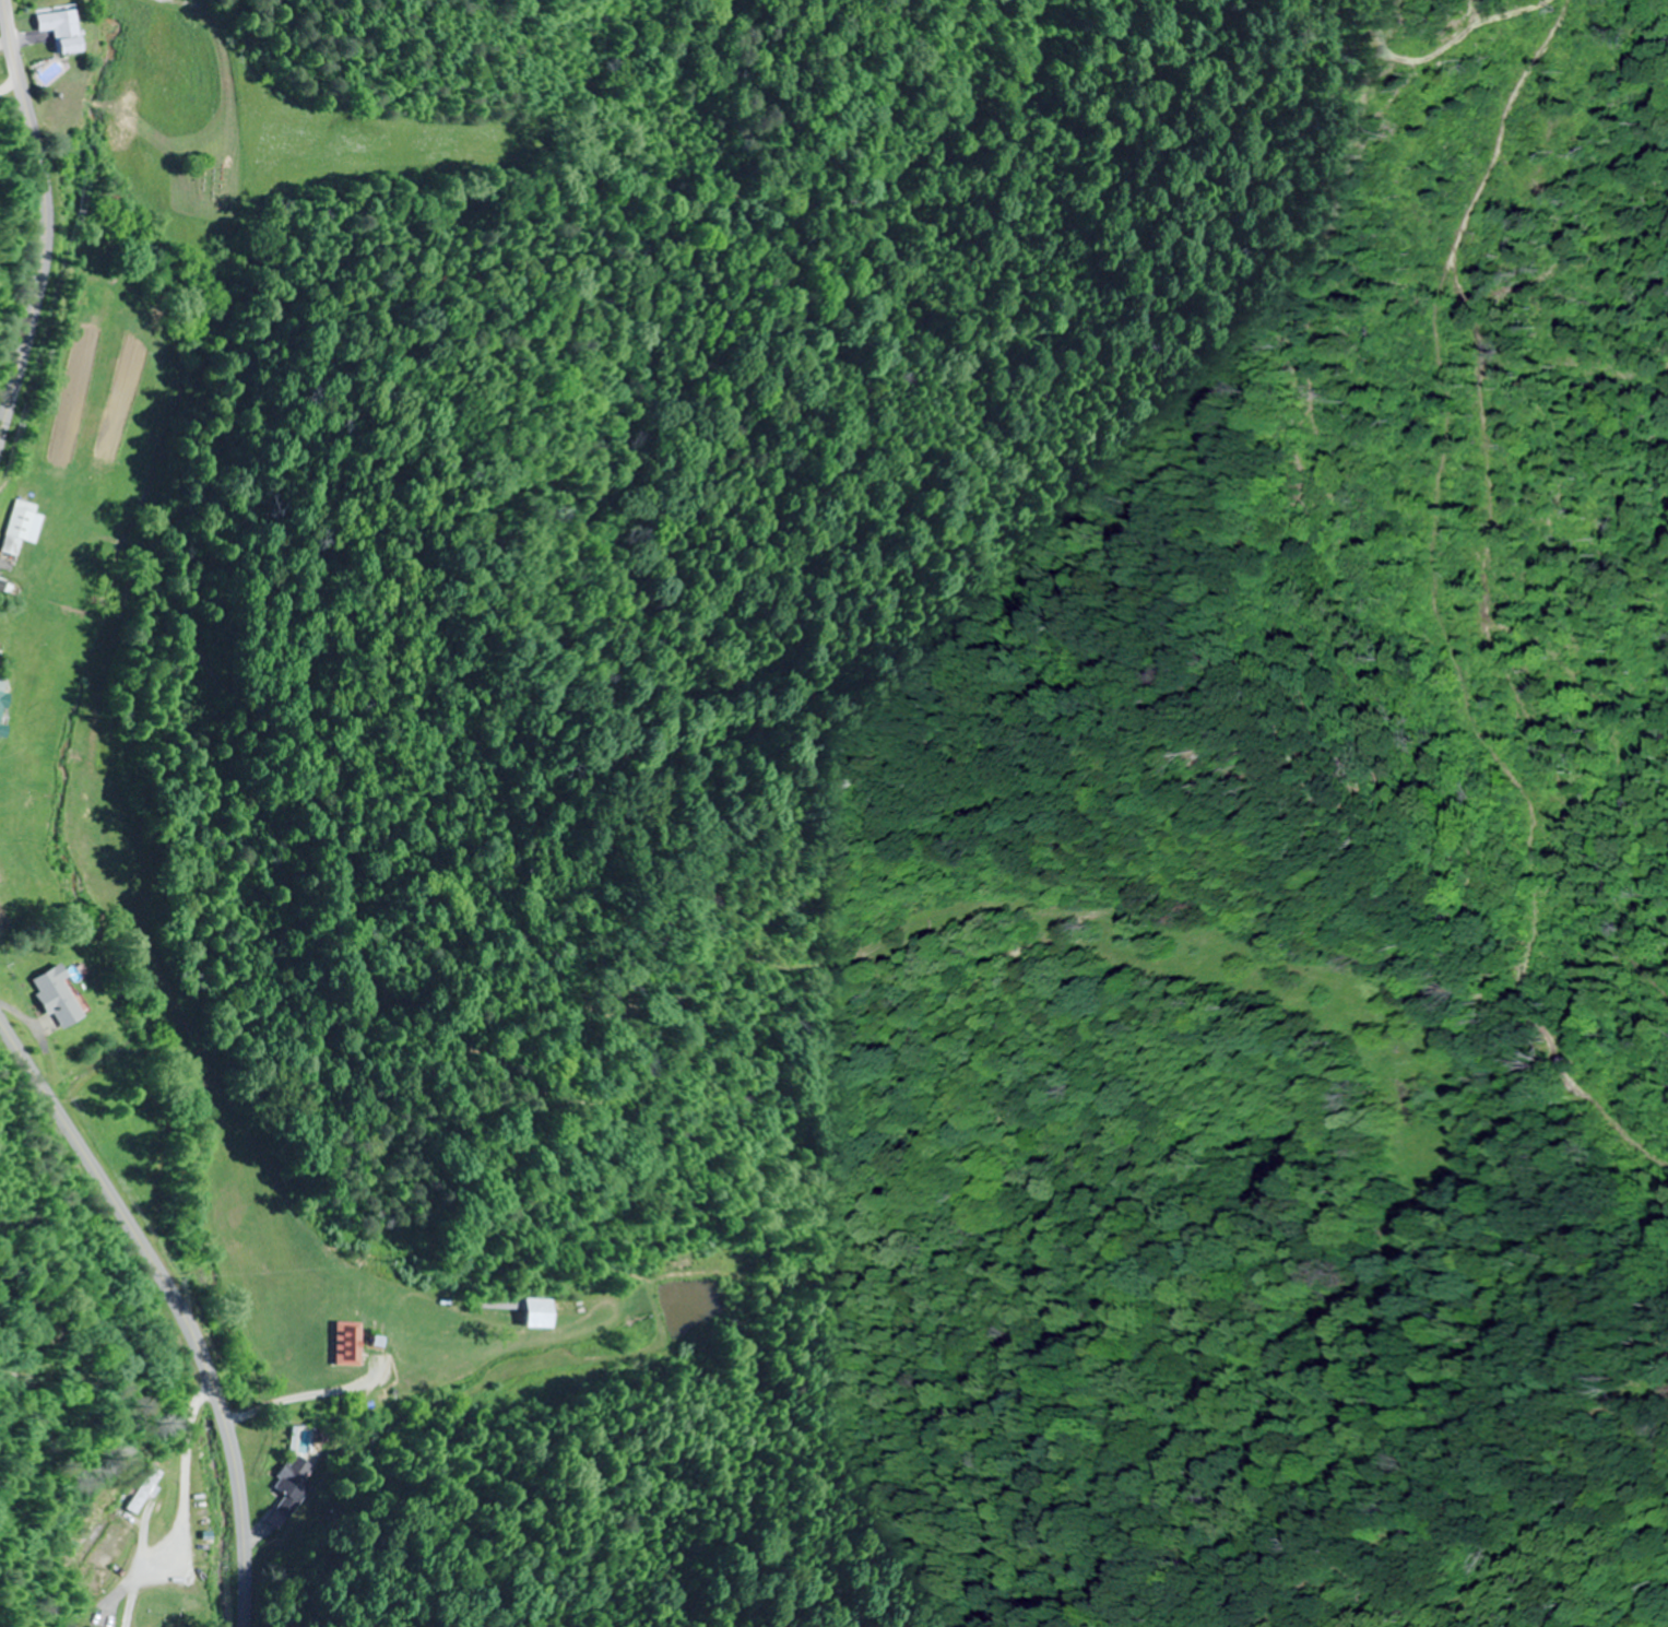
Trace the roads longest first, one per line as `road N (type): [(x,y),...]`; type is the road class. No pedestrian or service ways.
road 1 (residential): [(238,1571),(334,1459),(399,1413),(553,1364),(649,1351),(674,1339),(685,1307),(673,1276),(580,1227),(494,1156)]
road 2 (secondary): [(239,1626),(232,1450),(192,1334),(139,1231),(0,1016)]
road 3 (secondary): [(0,430),(33,309),(45,224),(4,0)]

